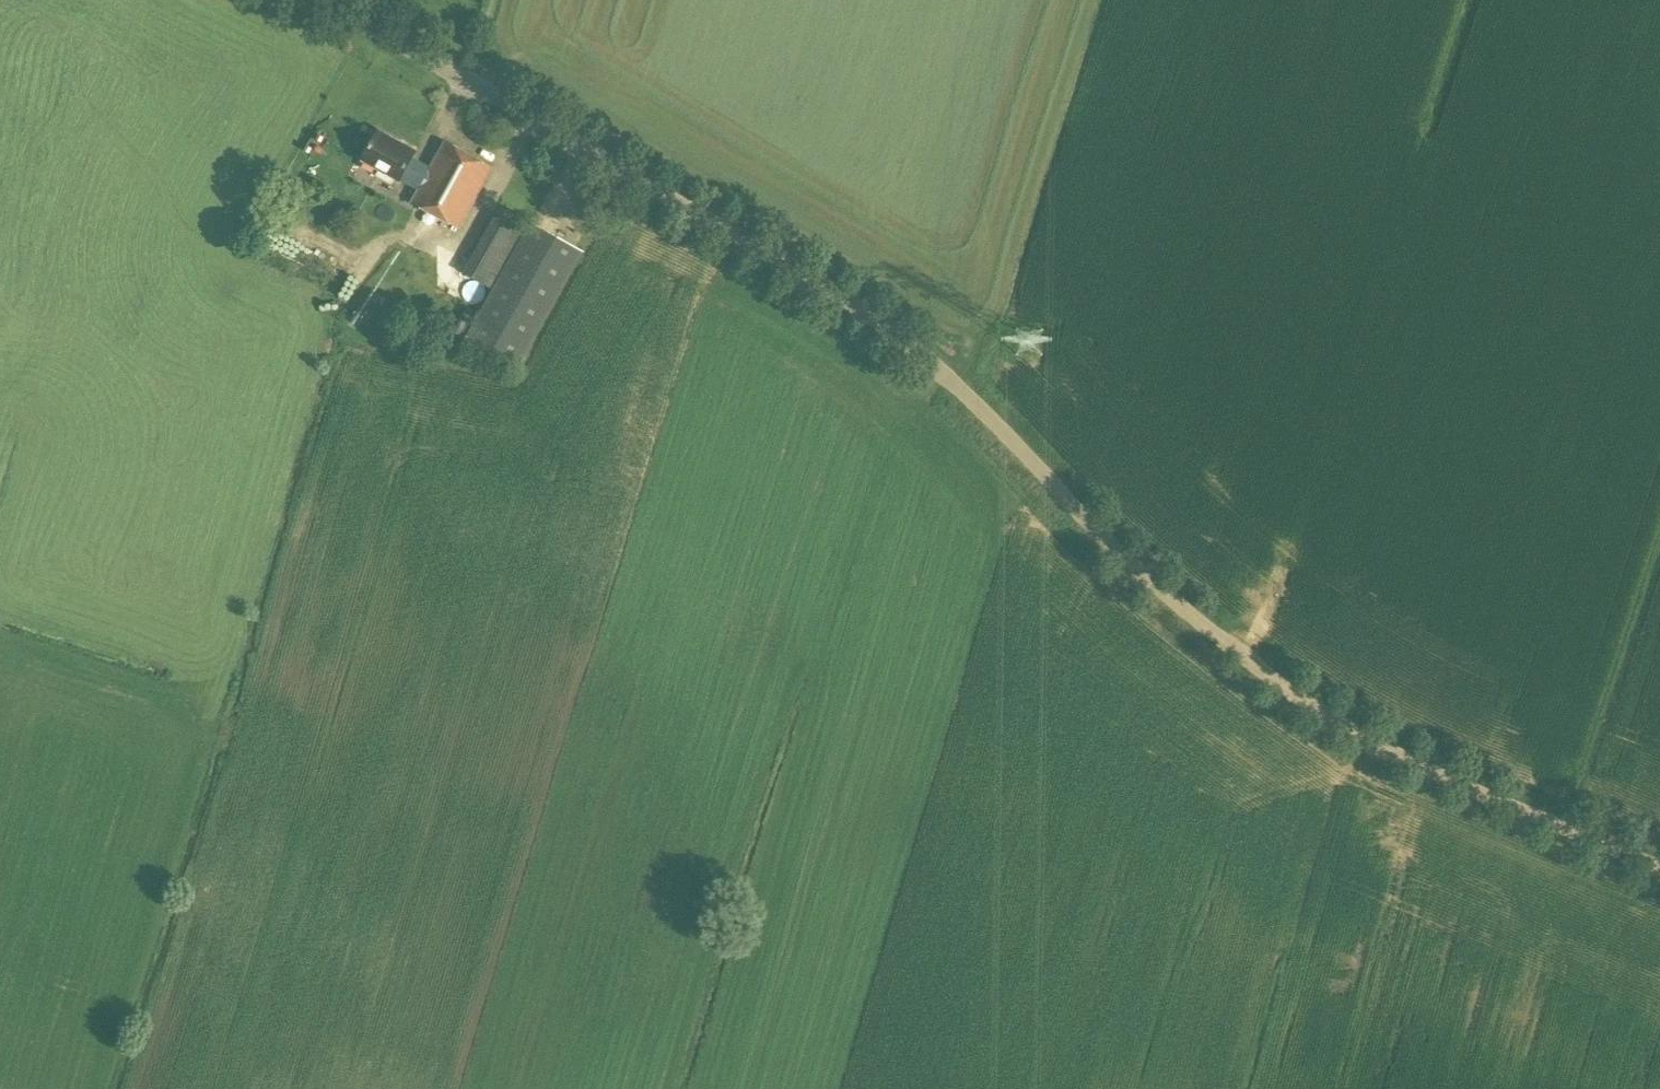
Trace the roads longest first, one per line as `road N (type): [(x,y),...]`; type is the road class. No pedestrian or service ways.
road 1 (unclassified): [(1659,871),(1372,750),(1203,632),(932,363),(814,283),(456,80),(297,0)]

